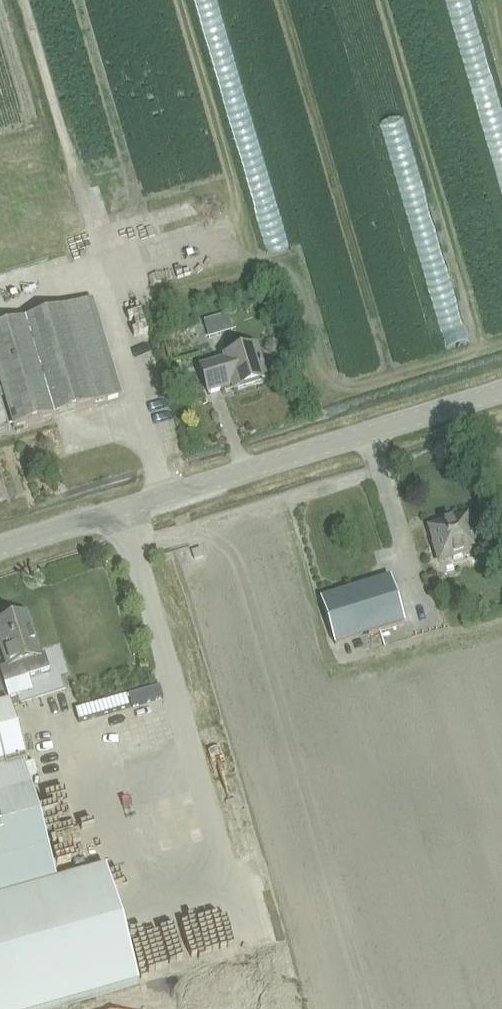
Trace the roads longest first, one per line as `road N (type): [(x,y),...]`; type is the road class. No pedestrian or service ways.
road 1 (unclassified): [(0,548),(501,390)]

